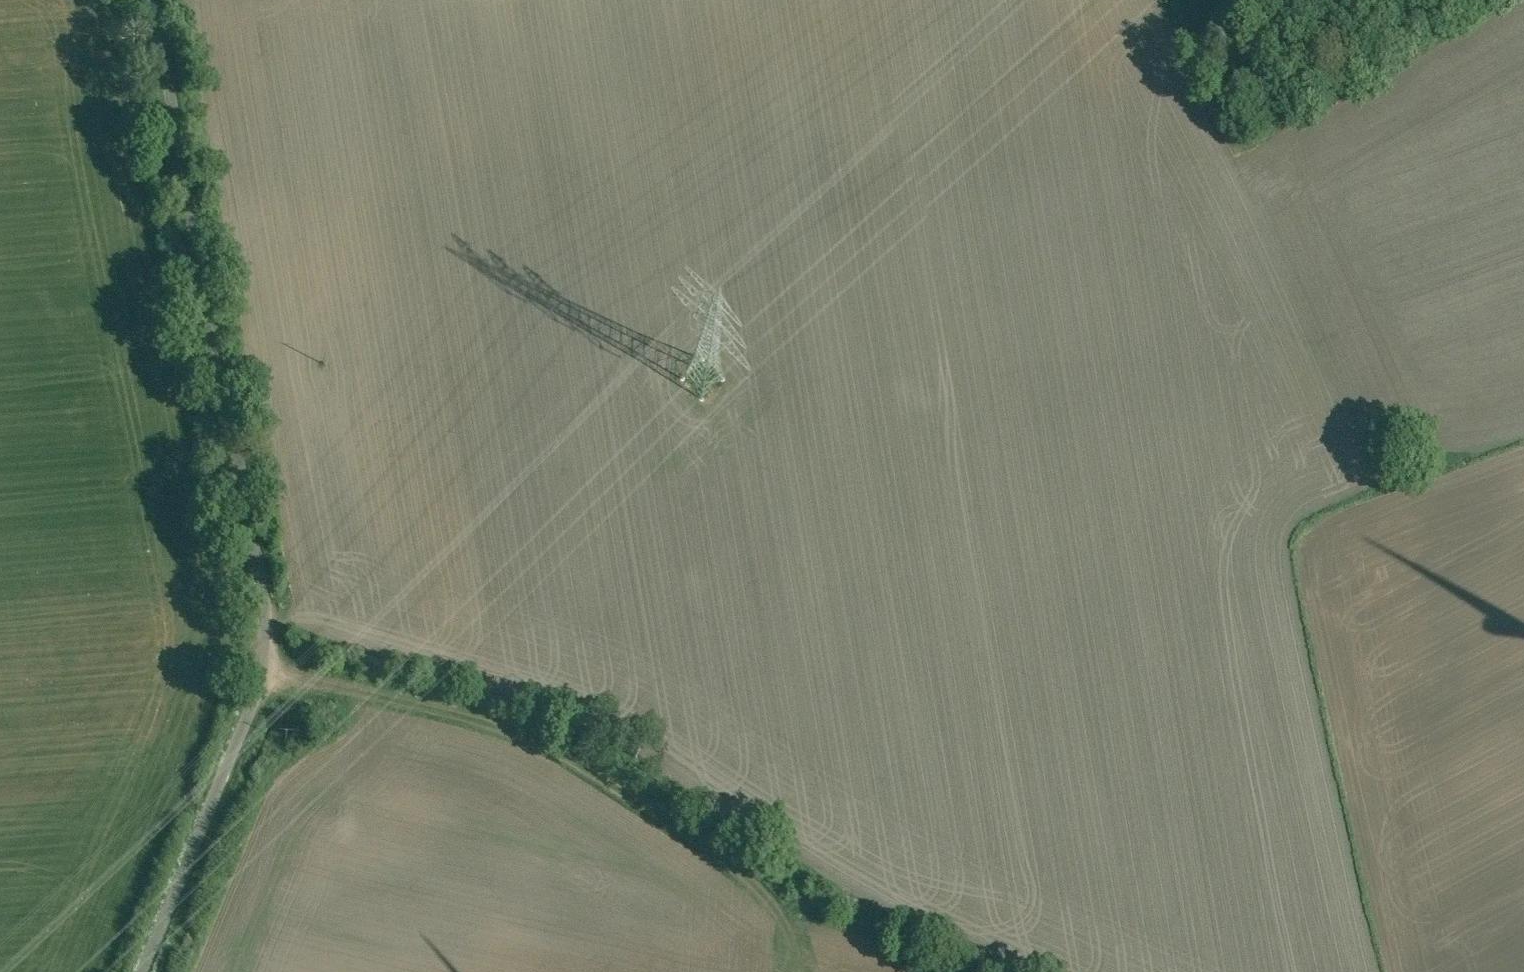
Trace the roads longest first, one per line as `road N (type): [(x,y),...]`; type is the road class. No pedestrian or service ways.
road 1 (unclassified): [(151,0),(265,637),(251,705),(144,971)]

